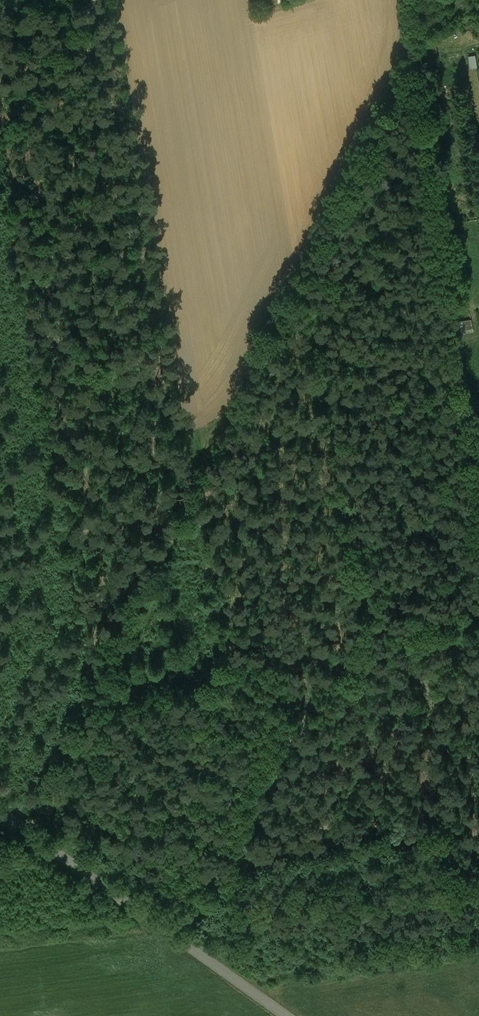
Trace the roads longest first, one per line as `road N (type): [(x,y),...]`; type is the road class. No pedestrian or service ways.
road 1 (unclassified): [(286,1015),(0,810)]

